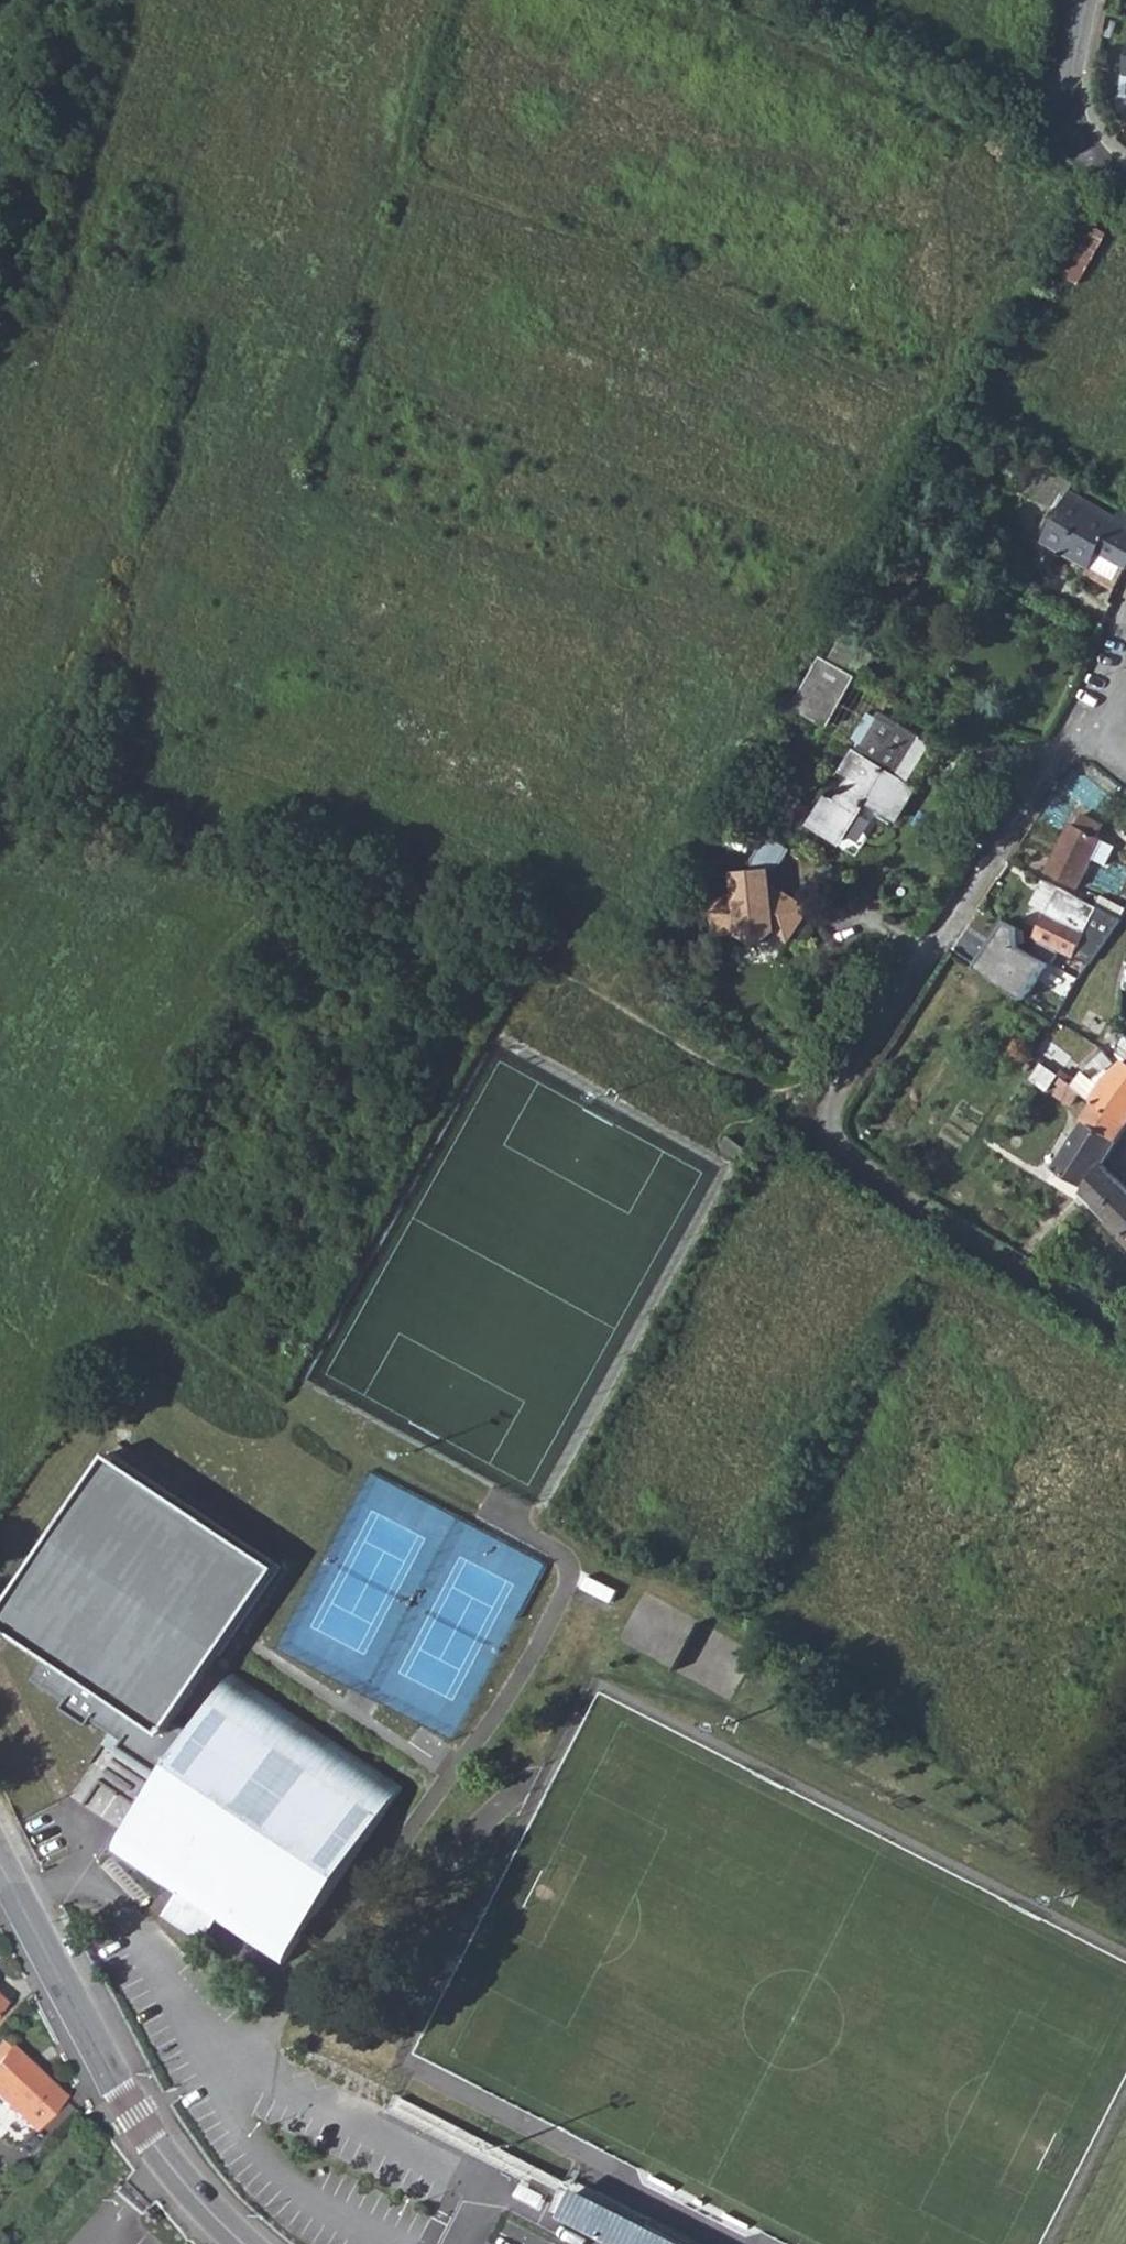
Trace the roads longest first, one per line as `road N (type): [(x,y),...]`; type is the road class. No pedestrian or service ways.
road 1 (residential): [(1125,1334),(941,1225),(808,1123),(1099,719)]
road 2 (tertiary): [(242,2243),(149,2139),(0,1862)]
road 3 (residential): [(1091,0),(1075,77),(1085,123),(1125,170)]

